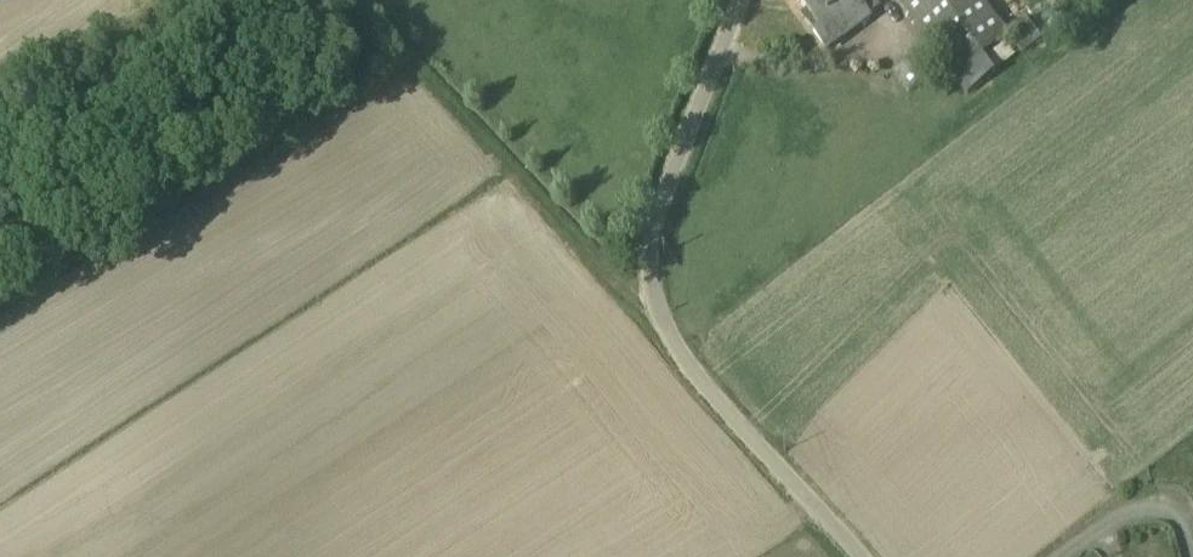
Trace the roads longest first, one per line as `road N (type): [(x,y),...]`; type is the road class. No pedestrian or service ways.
road 1 (unclassified): [(743,0),(663,196),(651,288),(682,355),(859,556)]
road 2 (track): [(651,288),(620,288),(376,30)]

